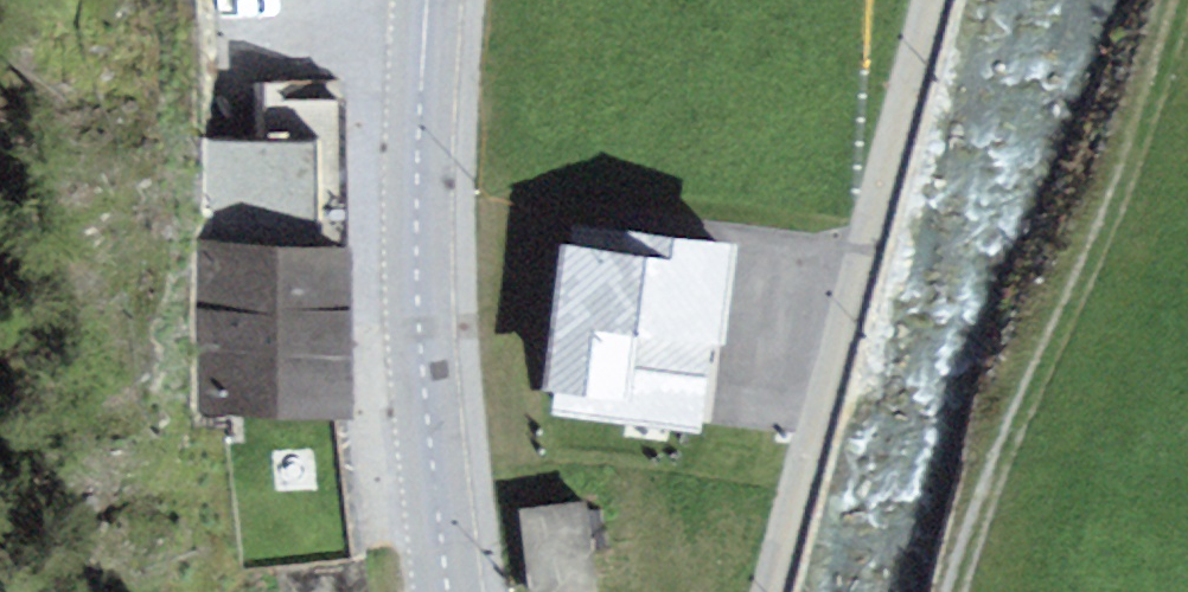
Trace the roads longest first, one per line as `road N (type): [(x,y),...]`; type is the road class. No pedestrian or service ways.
road 1 (track): [(965,591),(1043,370),(1133,162),(1185,0)]
road 2 (residential): [(769,591),(932,0)]
road 3 (secondary): [(425,0),(419,203),(429,454),(447,591)]

